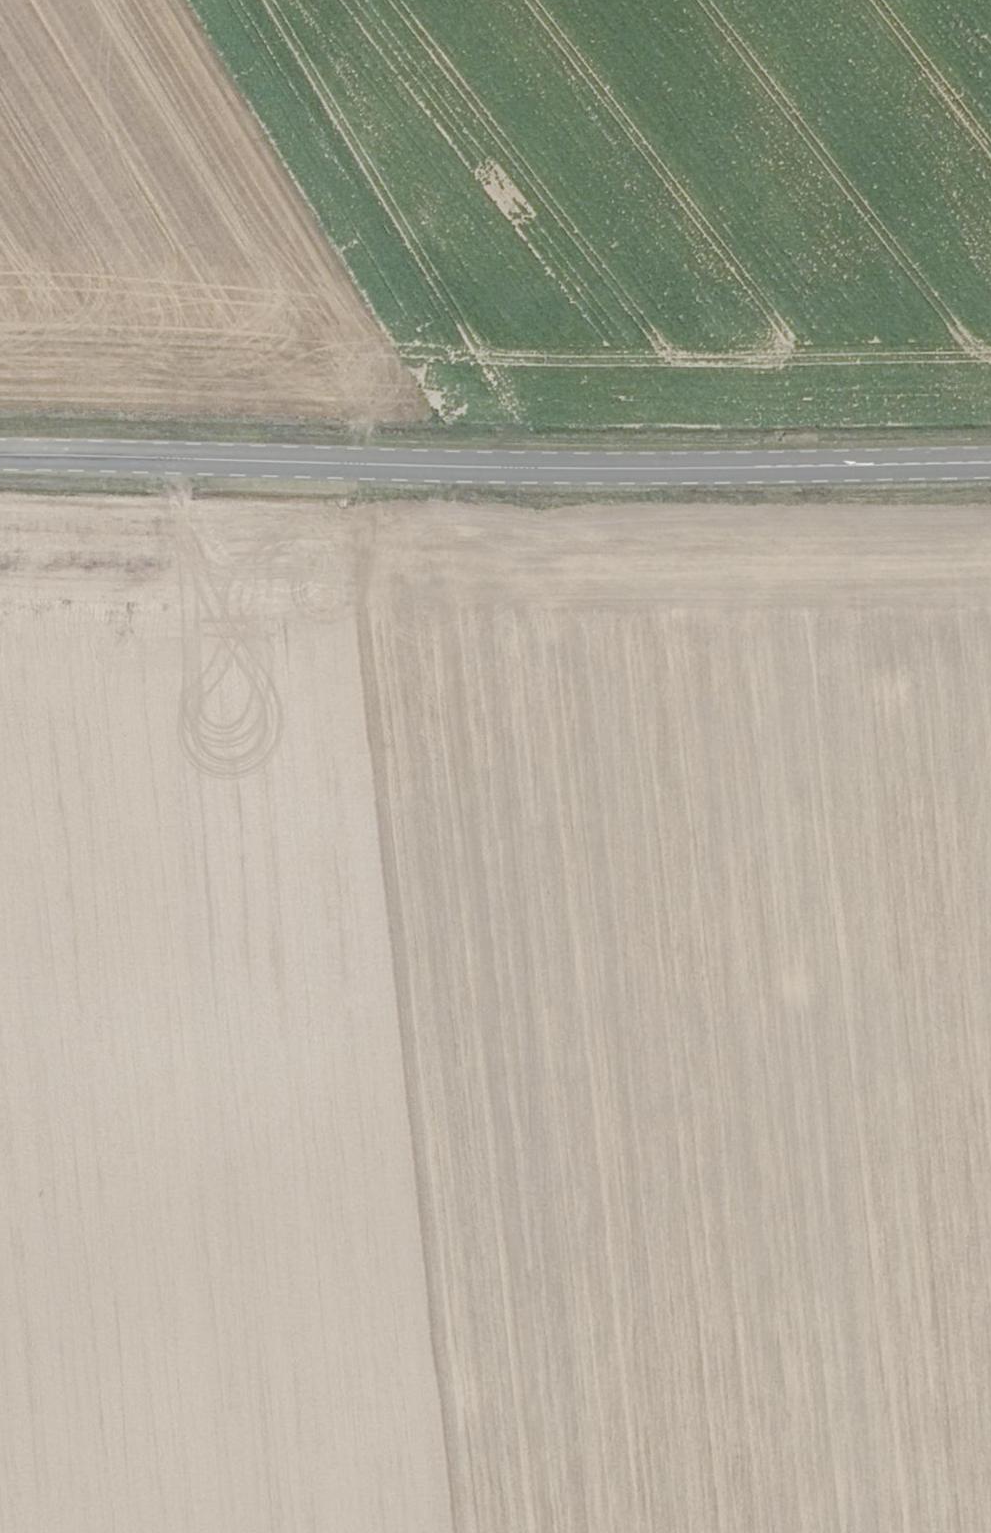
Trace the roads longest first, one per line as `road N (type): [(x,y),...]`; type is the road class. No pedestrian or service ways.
road 1 (secondary): [(990,463),(590,470),(0,455)]

